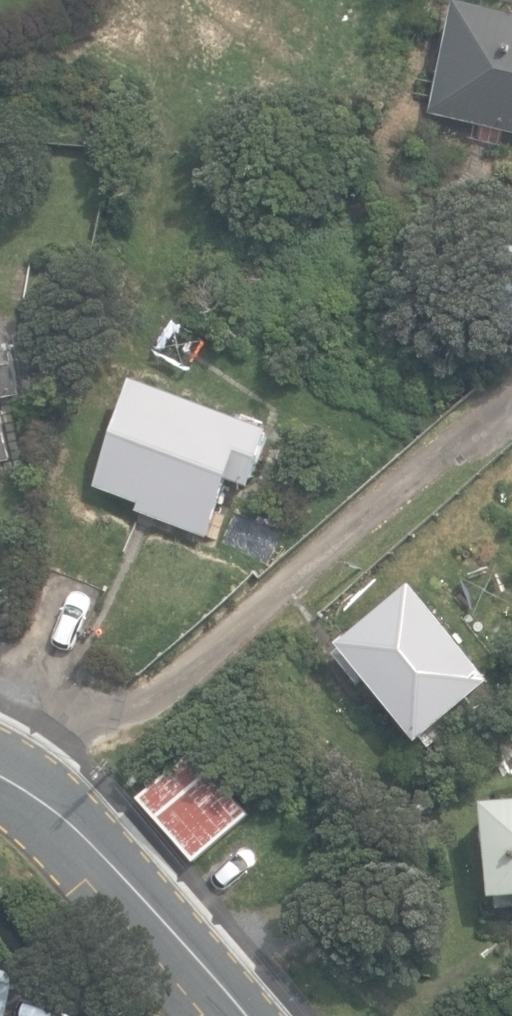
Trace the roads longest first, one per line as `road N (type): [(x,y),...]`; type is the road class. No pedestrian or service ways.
road 1 (residential): [(0,764),(27,779),(239,1015)]

